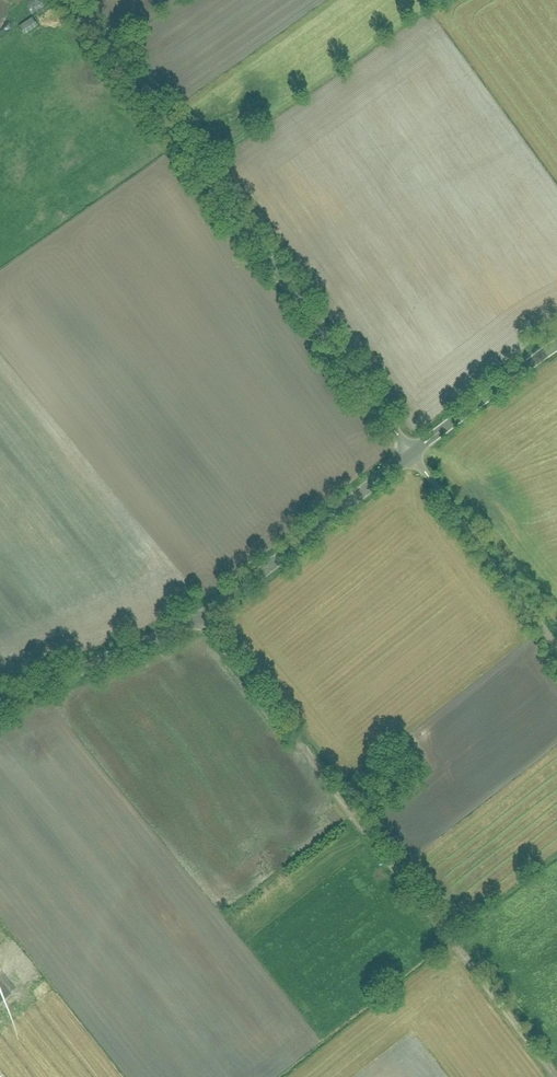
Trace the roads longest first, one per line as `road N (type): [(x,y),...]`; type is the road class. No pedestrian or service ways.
road 1 (track): [(552,1076),(203,618)]
road 2 (unclassified): [(411,454),(73,0)]
road 3 (unclassified): [(0,704),(210,614),(411,454)]
road 4 (unclassified): [(556,648),(411,454)]
road 5 (unclassified): [(411,454),(556,346)]

